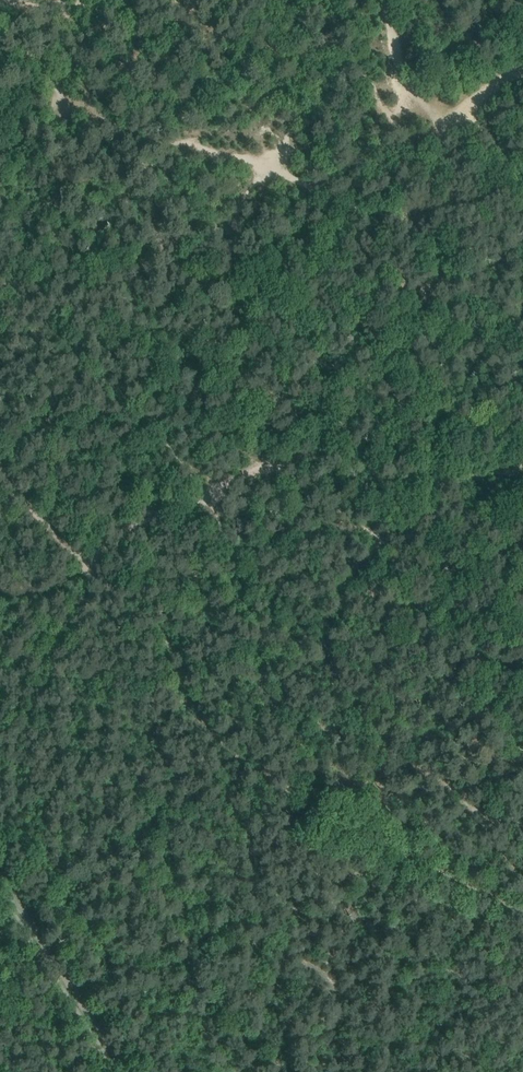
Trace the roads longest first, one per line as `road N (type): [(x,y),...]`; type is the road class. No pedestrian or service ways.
road 1 (track): [(446,113),(418,217),(440,249),(339,412),(311,440),(140,532),(106,572)]
road 2 (track): [(77,101),(128,136),(263,161),(296,156),(440,249),(522,278)]
road 3 (track): [(128,1071),(0,872)]
road 4 (track): [(522,472),(480,497),(365,537)]
road 5 (track): [(384,0),(404,79),(446,113)]

